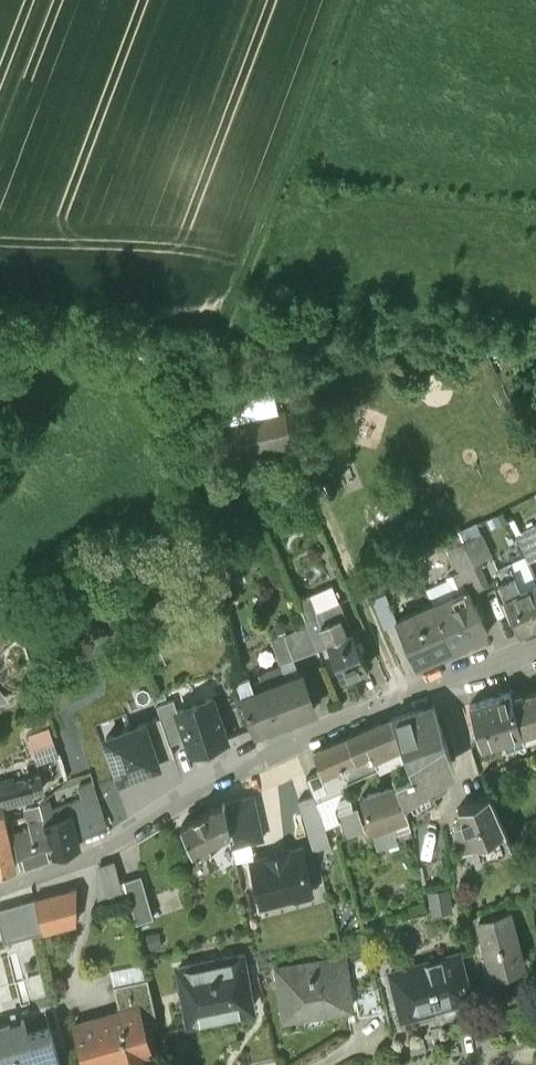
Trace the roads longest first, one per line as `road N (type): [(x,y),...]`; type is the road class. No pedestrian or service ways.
road 1 (residential): [(535,647),(281,738),(205,775),(112,838),(0,878)]
road 2 (residential): [(374,1064),(535,1046)]

